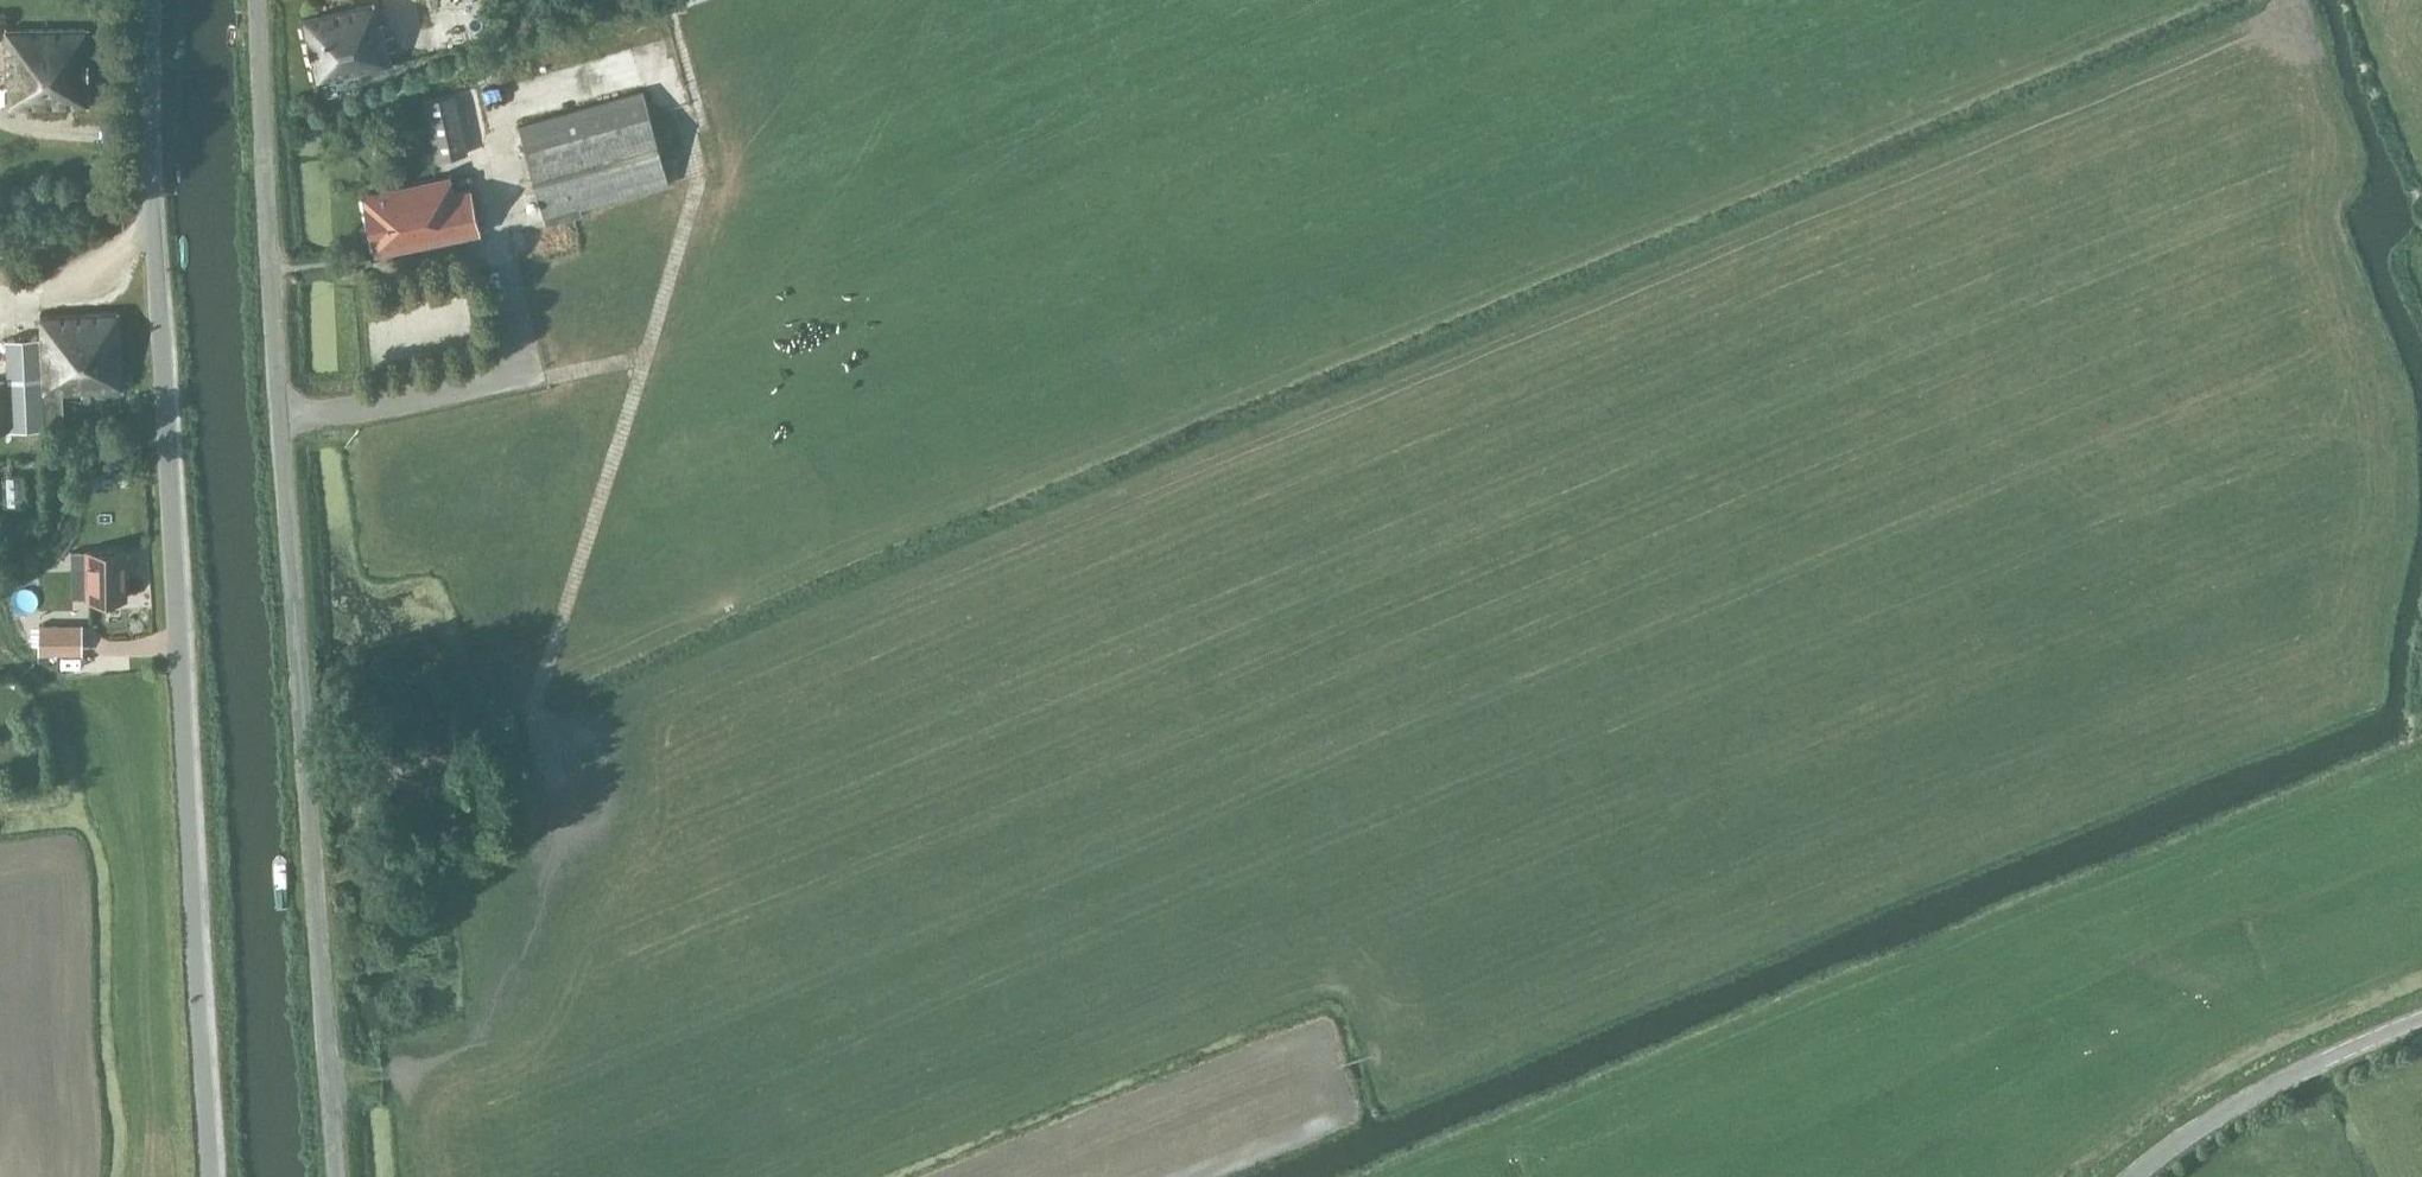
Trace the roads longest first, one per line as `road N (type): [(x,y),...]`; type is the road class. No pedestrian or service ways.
road 1 (unclassified): [(337,1176),(282,488),(259,0)]
road 2 (unclassified): [(209,1176),(159,289),(151,0)]
road 3 (track): [(646,353),(542,686),(561,849),(492,1038),(418,1066),(329,1076)]
road 4 (track): [(525,374),(646,353),(696,186),(673,6),(688,0)]
road 5 (track): [(525,374),(512,243),(270,265)]
road 6 (unclassified): [(2421,1020),(2228,1108),(2131,1176)]
road 7 (track): [(278,416),(525,374)]
road 8 (track): [(512,243),(499,107)]

